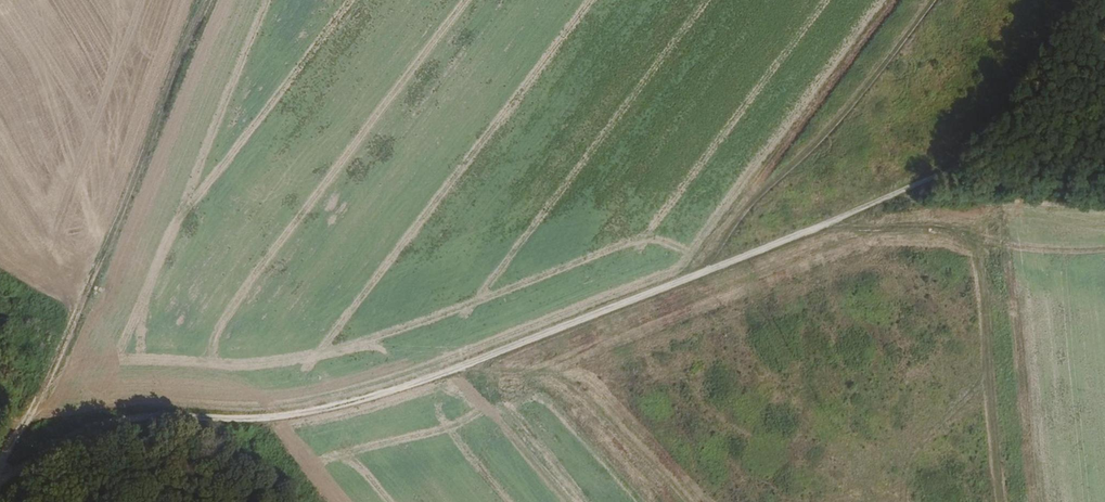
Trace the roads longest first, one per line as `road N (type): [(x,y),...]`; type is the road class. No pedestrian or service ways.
road 1 (track): [(1104,103),(1061,115),(850,223),(397,399),(235,421),(137,423),(0,476)]
road 2 (track): [(0,467),(66,346),(204,0)]
road 3 (track): [(946,179),(1017,79),(1055,0)]

